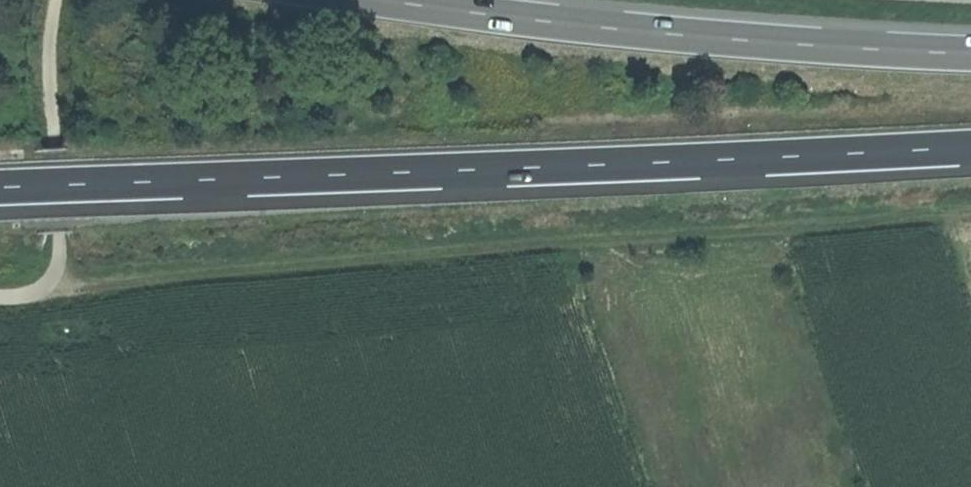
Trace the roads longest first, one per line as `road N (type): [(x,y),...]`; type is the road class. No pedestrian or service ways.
road 1 (trunk): [(0,187),(970,146)]
road 2 (track): [(970,202),(62,281)]
road 3 (trunk): [(970,52),(799,44),(397,0)]

